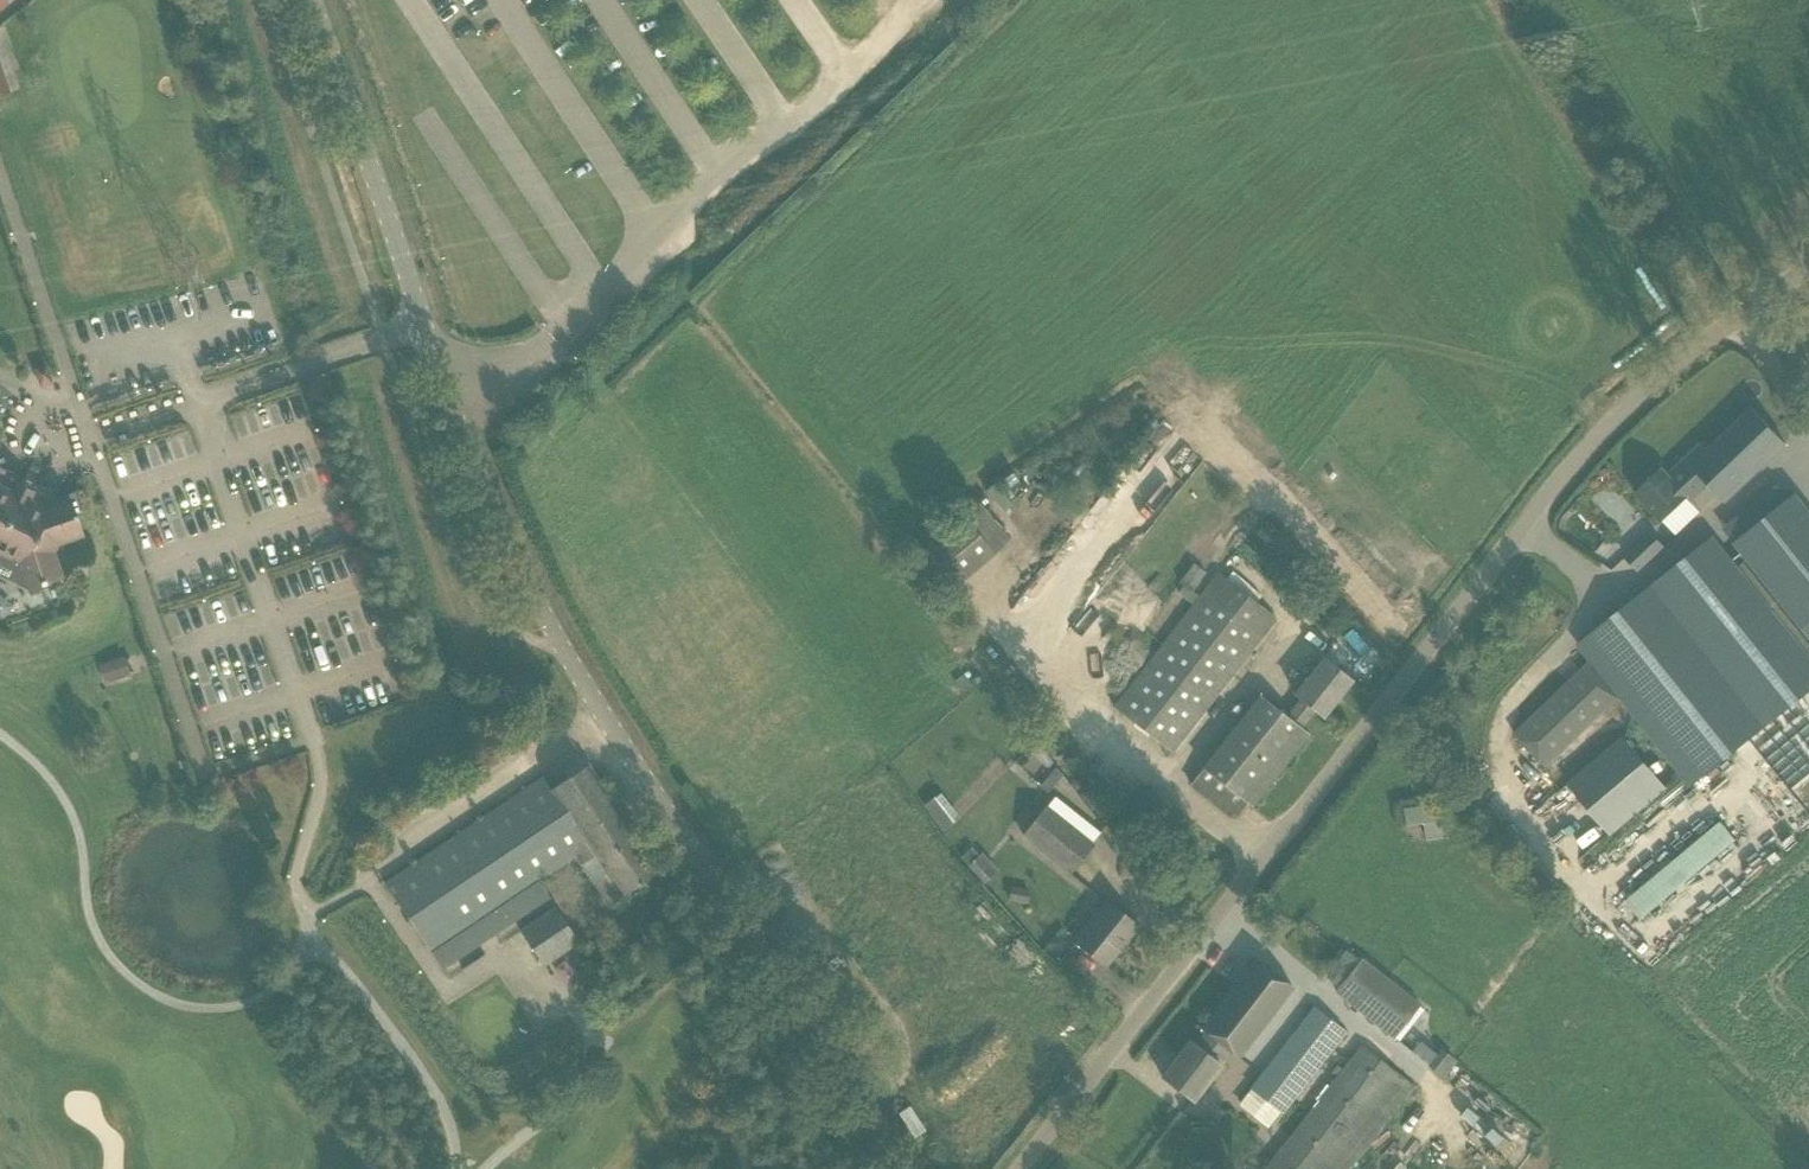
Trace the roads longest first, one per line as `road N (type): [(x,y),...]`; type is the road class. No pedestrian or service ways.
road 1 (unclassified): [(914,1168),(562,657),(526,555),(422,329),(304,0)]
road 2 (unclassified): [(1018,1168),(1558,487),(1636,404),(1808,276)]

